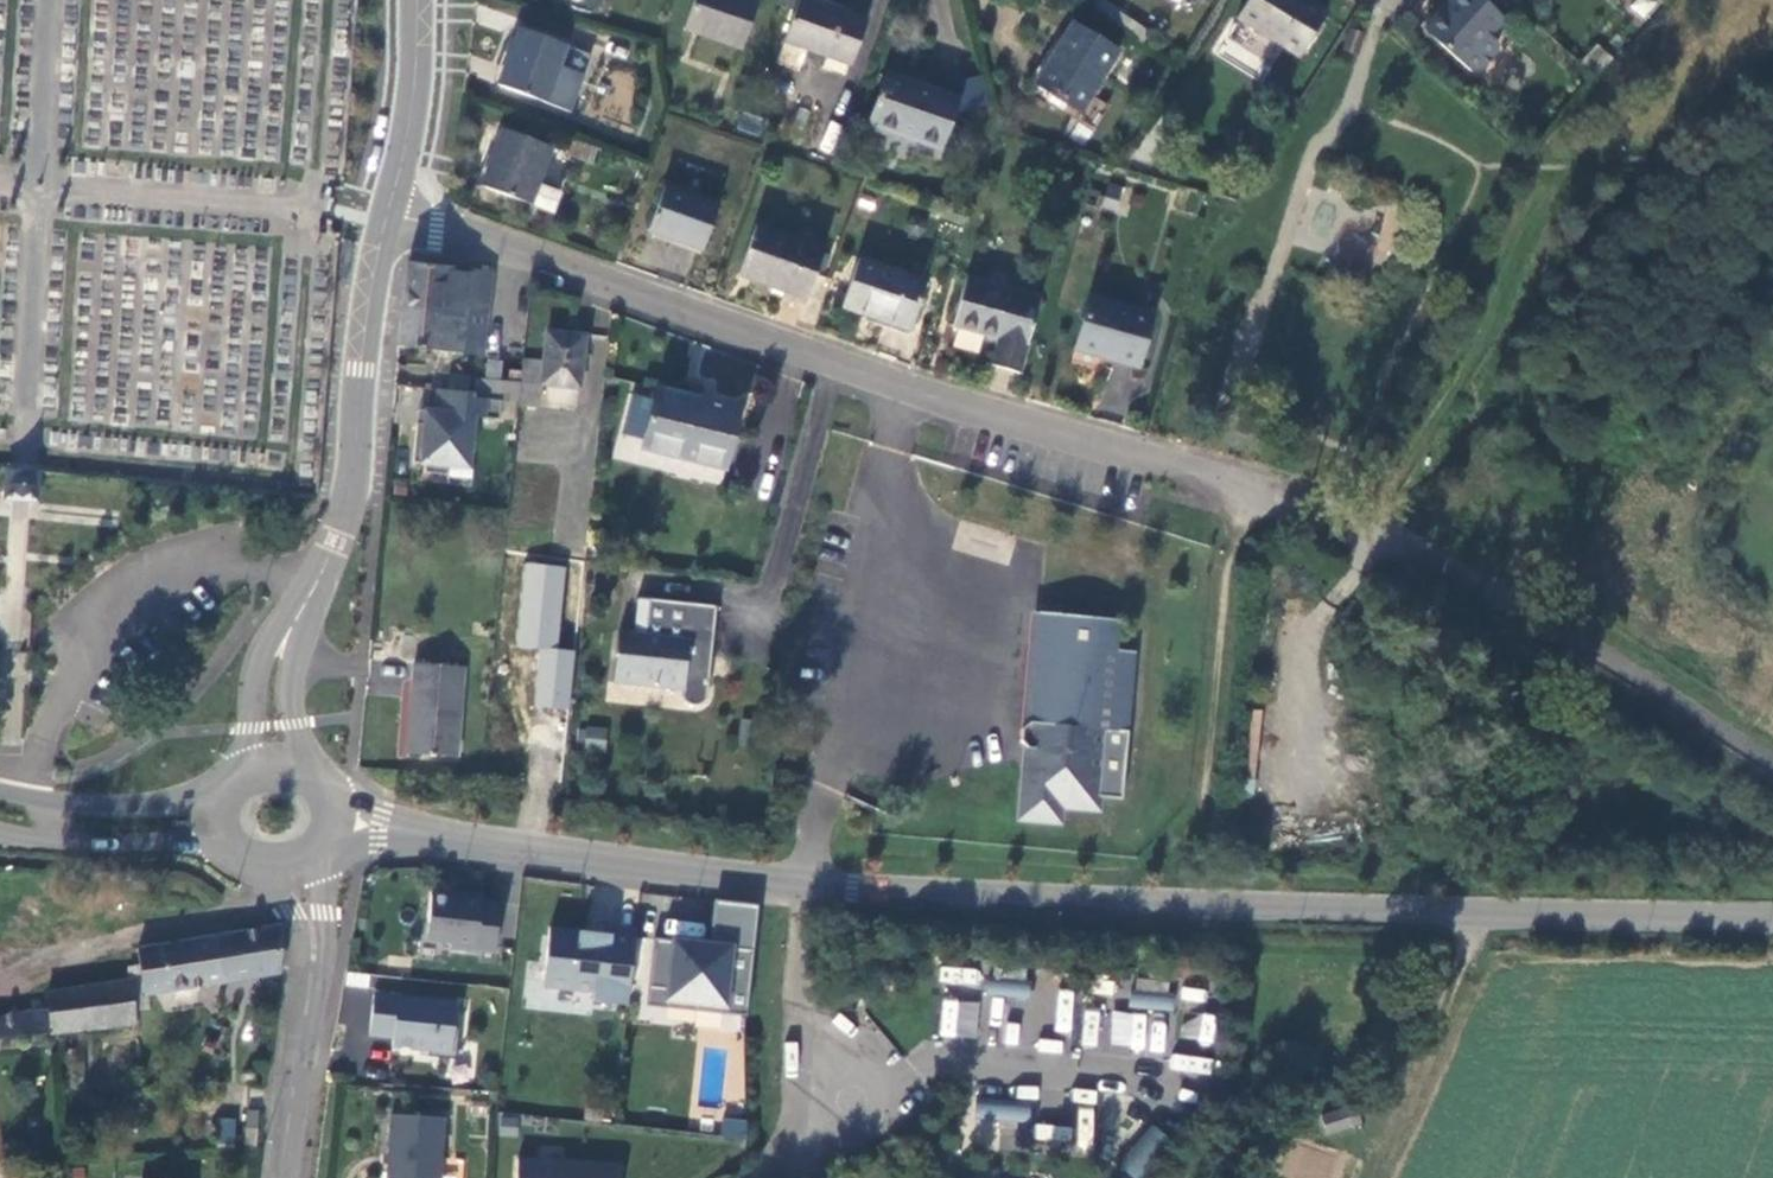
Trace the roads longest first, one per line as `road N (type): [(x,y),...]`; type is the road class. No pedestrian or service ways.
road 1 (unclassified): [(388,214),(1334,520),(1442,565),(1772,763)]
road 2 (unclassified): [(380,827),(808,885),(1772,917)]
road 3 (tertiary): [(291,630),(350,492),(370,292),(388,214)]
road 4 (tertiary): [(0,834),(107,847),(218,846)]
road 5 (tertiary): [(388,214),(415,80),(419,0)]
road 6 (tertiary): [(215,798),(78,804),(0,789)]
road 7 (unclassified): [(283,1177),(306,1017)]
road 8 (unclassified): [(306,1017),(322,944),(318,866)]
road 9 (tertiary): [(291,630),(257,690),(246,764)]
road 10 (unclassified): [(274,883),(303,934),(306,1017)]
road 11 (tertiary): [(304,762),(287,693),(291,630)]

